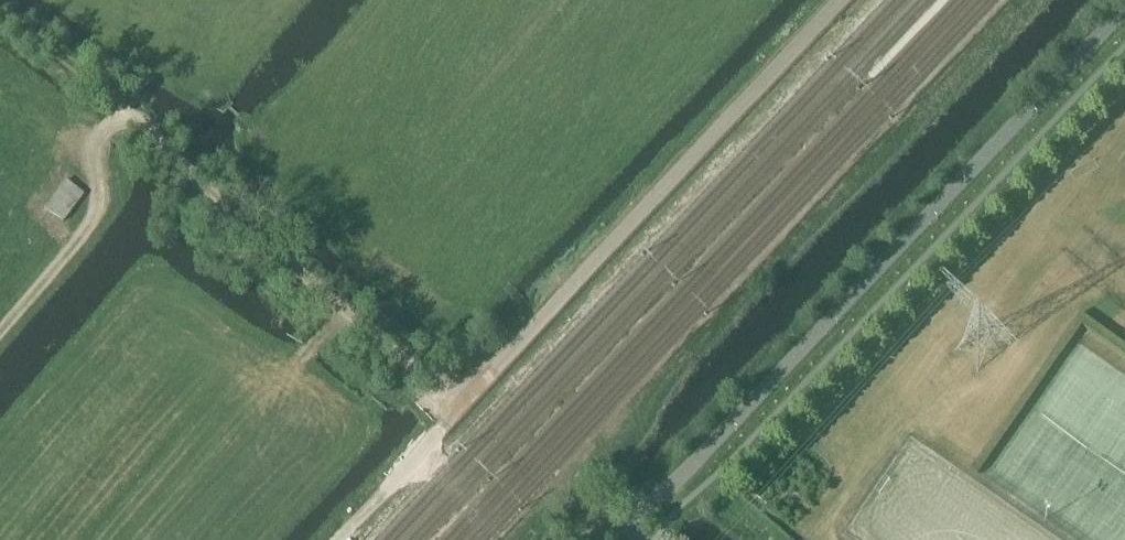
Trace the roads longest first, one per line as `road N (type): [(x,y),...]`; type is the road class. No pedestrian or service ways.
road 1 (track): [(461,405),(123,111),(0,18)]
road 2 (track): [(123,111),(92,156),(101,201),(0,334)]
road 3 (track): [(336,539),(443,426)]

